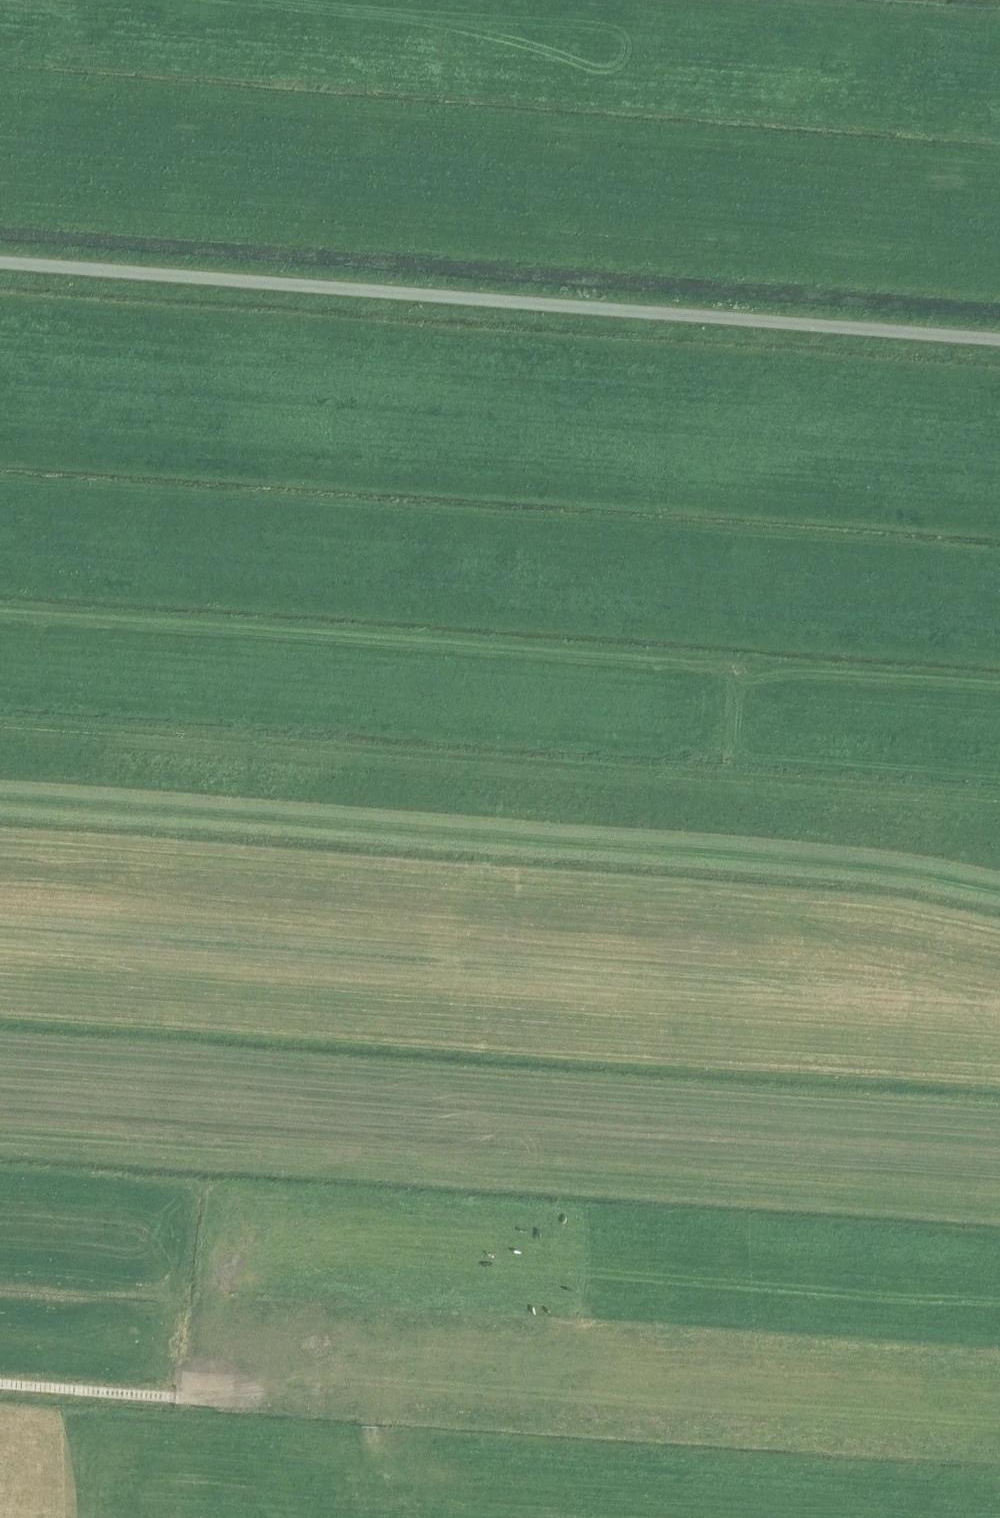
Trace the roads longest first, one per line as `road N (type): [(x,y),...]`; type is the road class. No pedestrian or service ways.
road 1 (unclassified): [(999,341),(0,264)]

